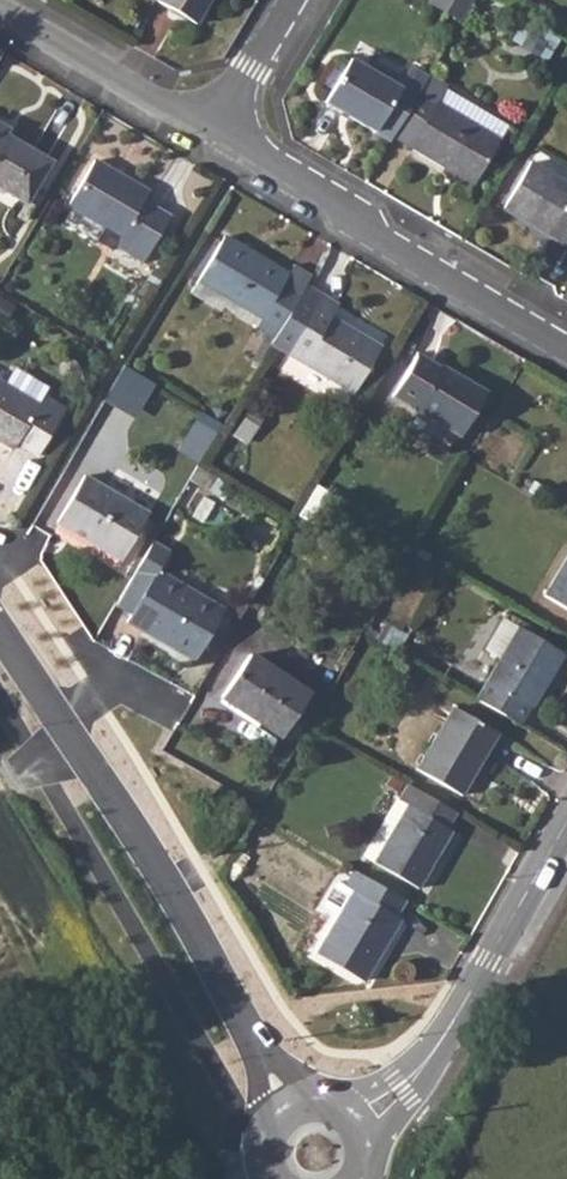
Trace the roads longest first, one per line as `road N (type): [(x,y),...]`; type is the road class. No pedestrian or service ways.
road 1 (secondary): [(312,1096),(273,1048),(130,812),(0,619)]
road 2 (secondary): [(0,665),(270,1122)]
road 3 (residential): [(216,133),(566,350)]
road 4 (residential): [(0,7),(216,133)]
road 5 (tertiary): [(451,1026),(566,826)]
road 6 (residential): [(216,133),(292,0)]
road 7 (tertiary): [(370,1143),(410,1096),(451,1026)]
road 8 (tertiary): [(451,1026),(395,1076),(343,1103)]

